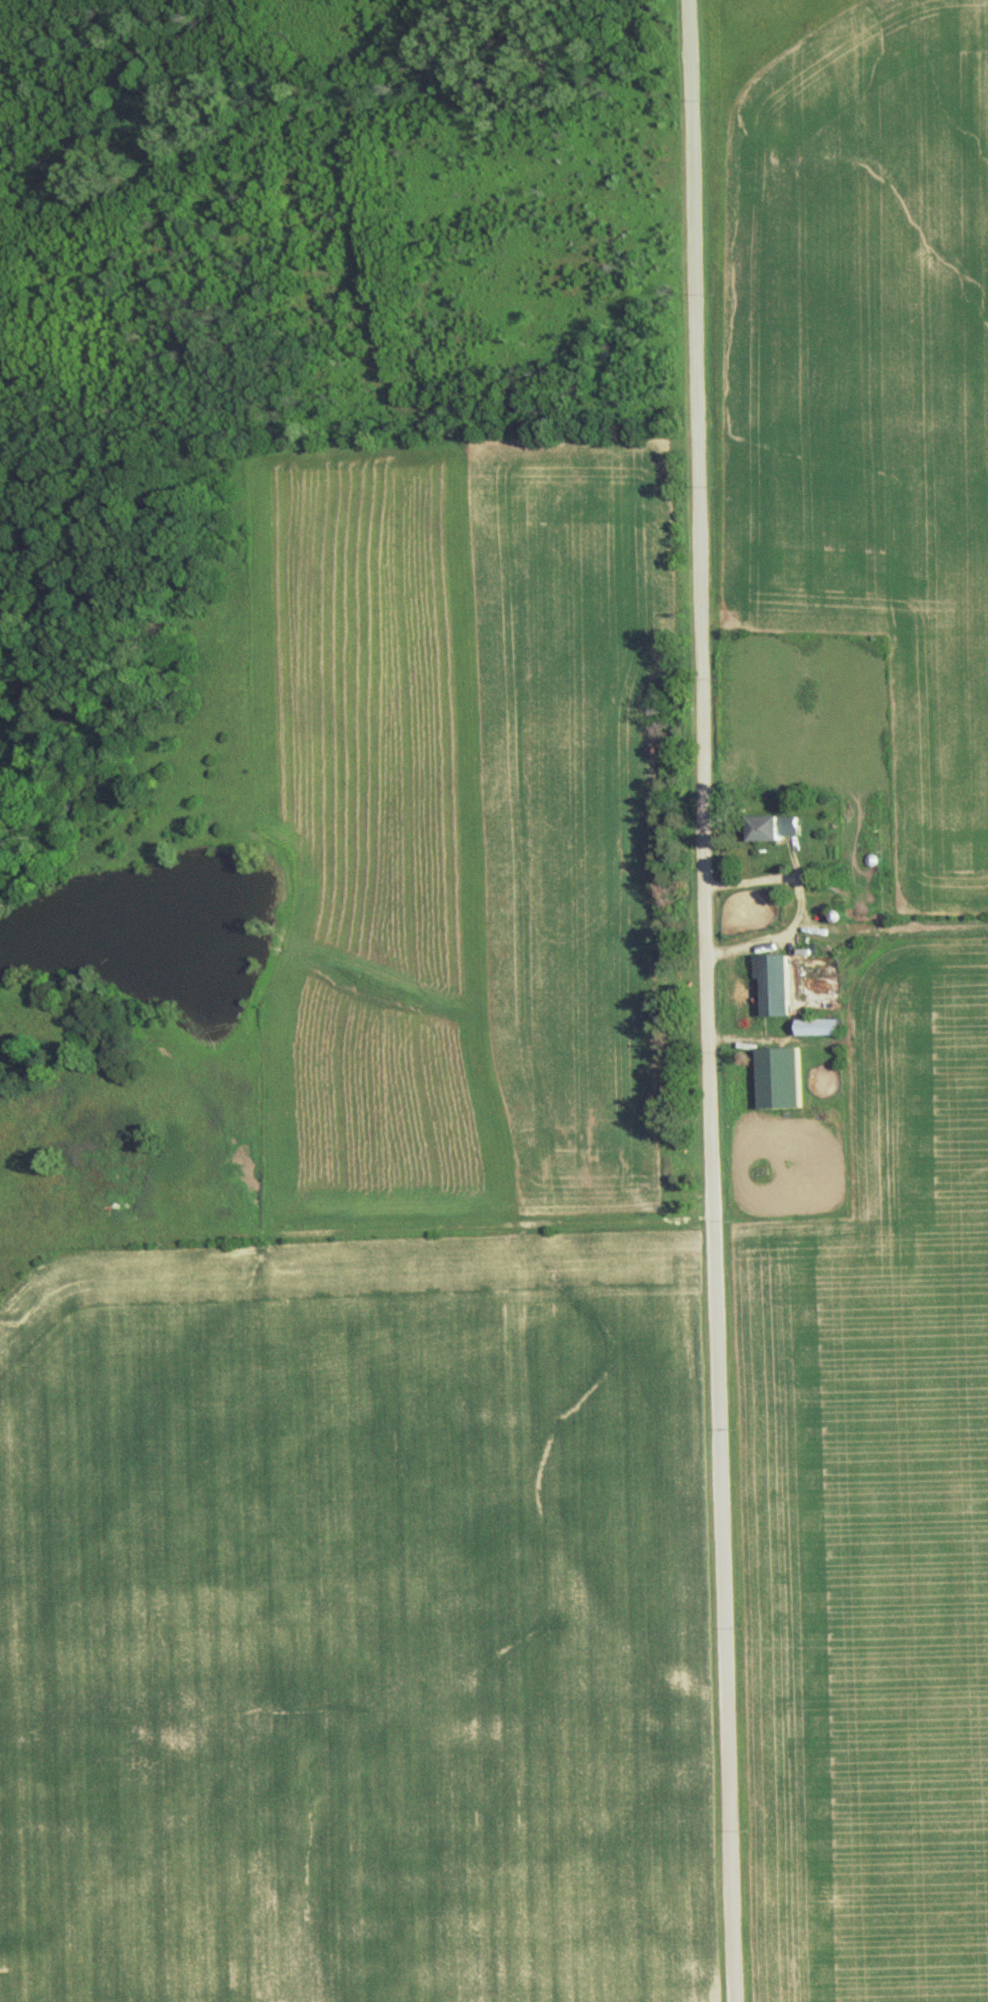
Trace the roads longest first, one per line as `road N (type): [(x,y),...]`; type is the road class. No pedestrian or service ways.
road 1 (residential): [(727,2001),(685,0)]

